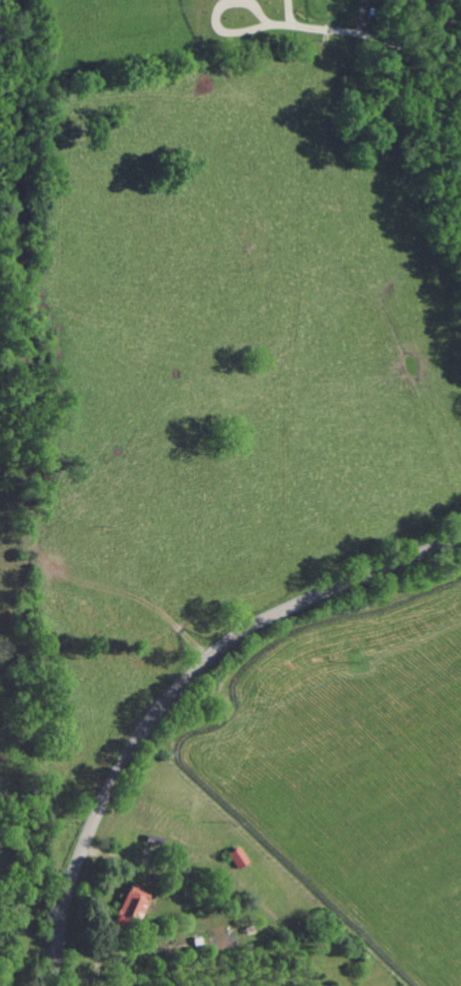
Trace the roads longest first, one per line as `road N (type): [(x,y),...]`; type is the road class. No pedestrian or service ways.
road 1 (secondary): [(52,985),(71,882),(103,800),(173,696),(243,633),(460,538)]

